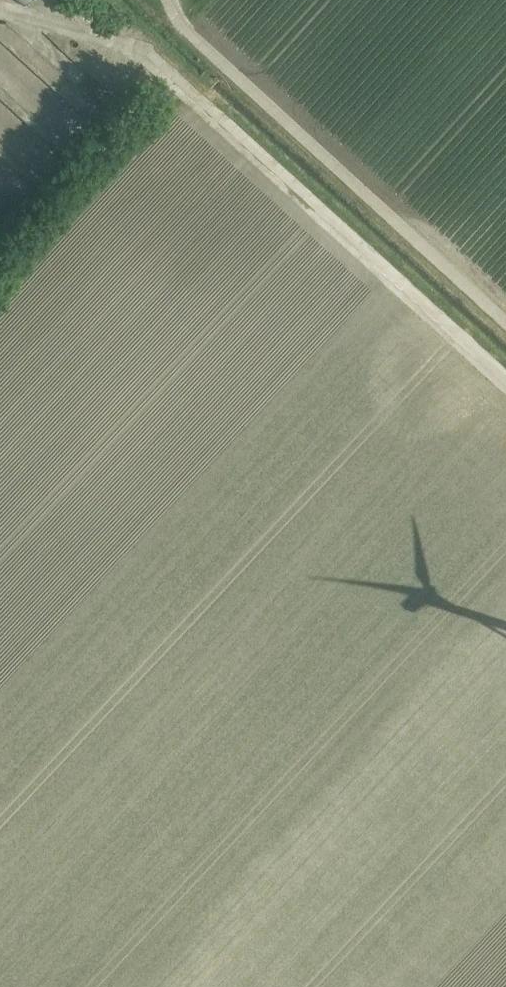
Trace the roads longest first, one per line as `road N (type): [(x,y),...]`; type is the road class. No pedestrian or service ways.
road 1 (track): [(505,321),(181,24)]

